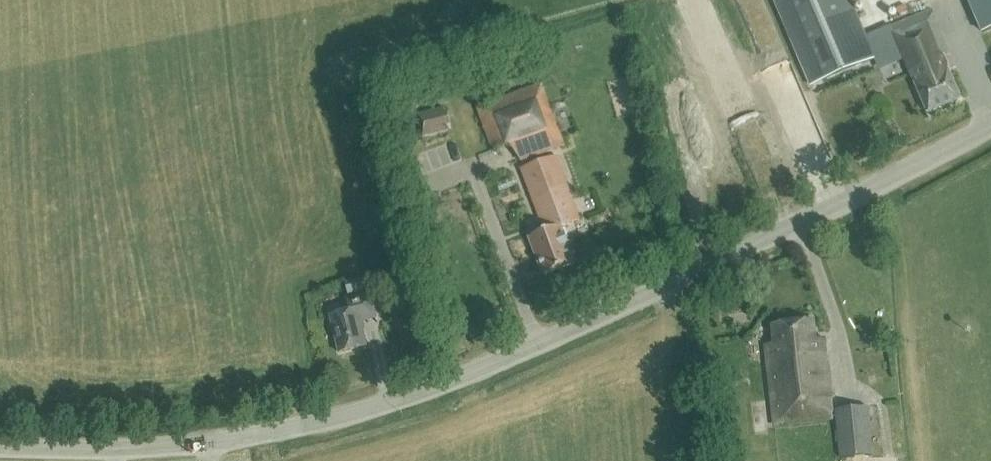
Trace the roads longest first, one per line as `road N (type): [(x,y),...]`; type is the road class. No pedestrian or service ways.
road 1 (unclassified): [(0,445),(94,448),(239,436),(390,401),(776,233),(990,125)]

